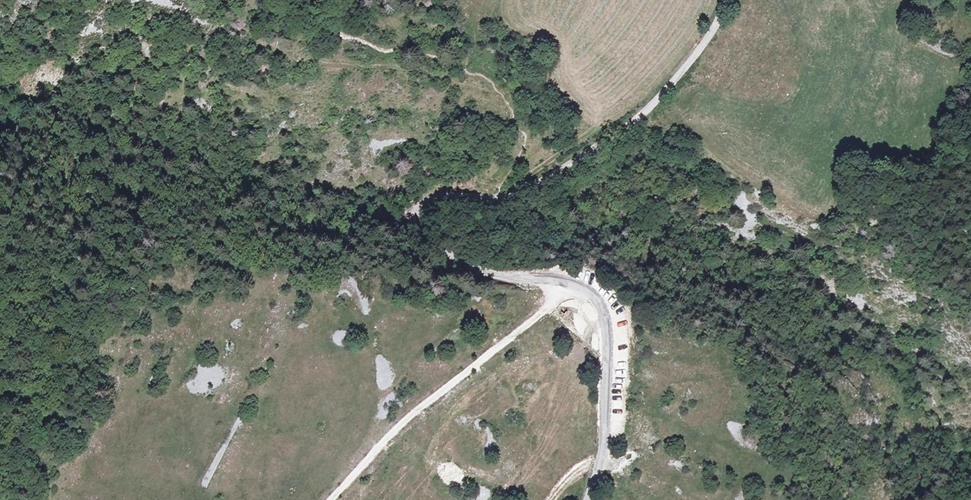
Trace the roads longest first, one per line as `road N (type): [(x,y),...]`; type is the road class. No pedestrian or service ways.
road 1 (unclassified): [(726,0),(706,41),(625,127),(522,192),(433,195),(416,215),(420,230),(460,264),(566,283),(600,308),(605,434),(588,499)]
road 2 (track): [(329,499),(403,422),(566,283)]

